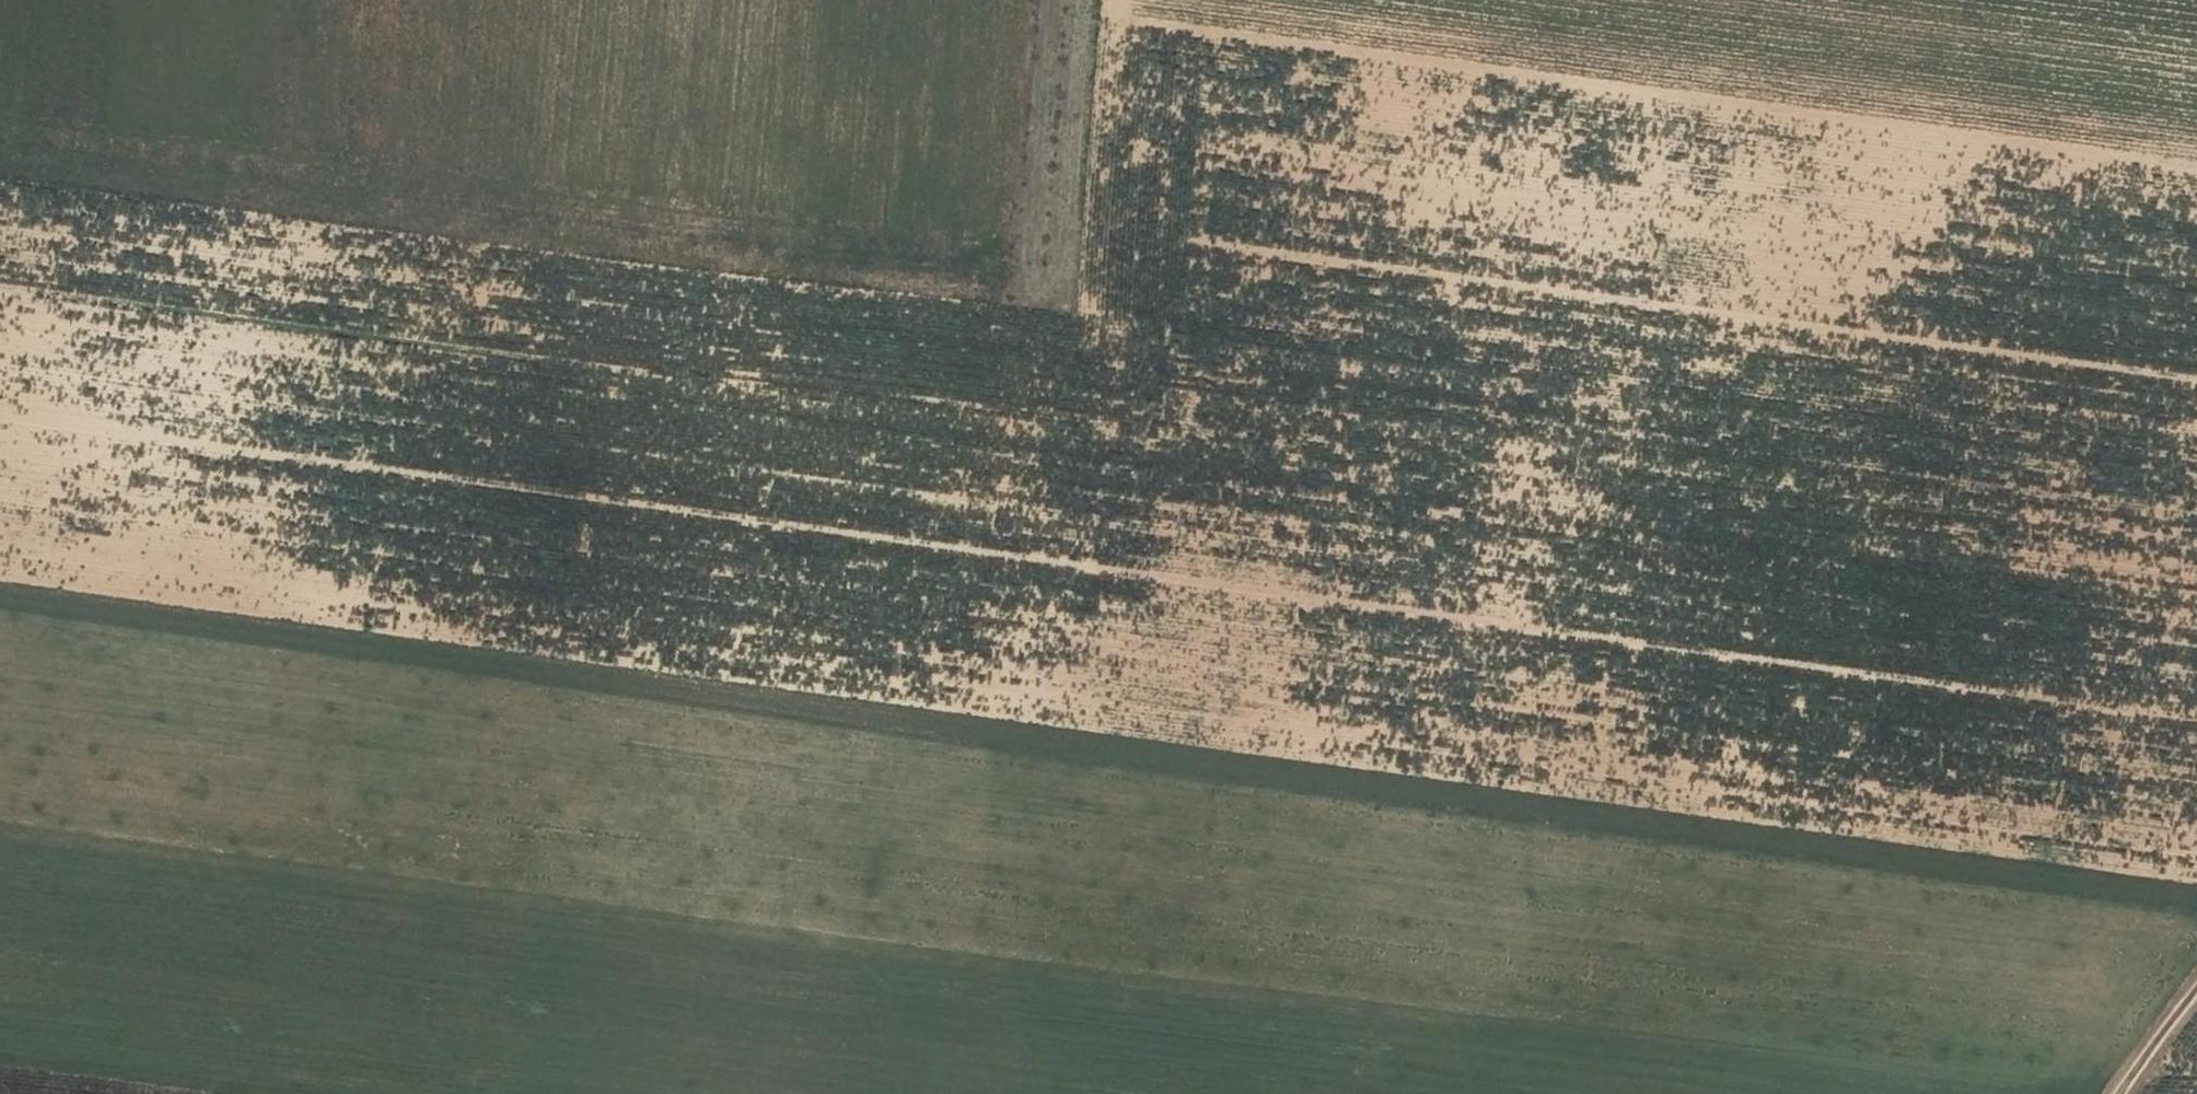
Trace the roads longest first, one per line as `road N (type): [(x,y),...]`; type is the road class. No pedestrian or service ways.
road 1 (track): [(2118,1093),(2196,987)]

